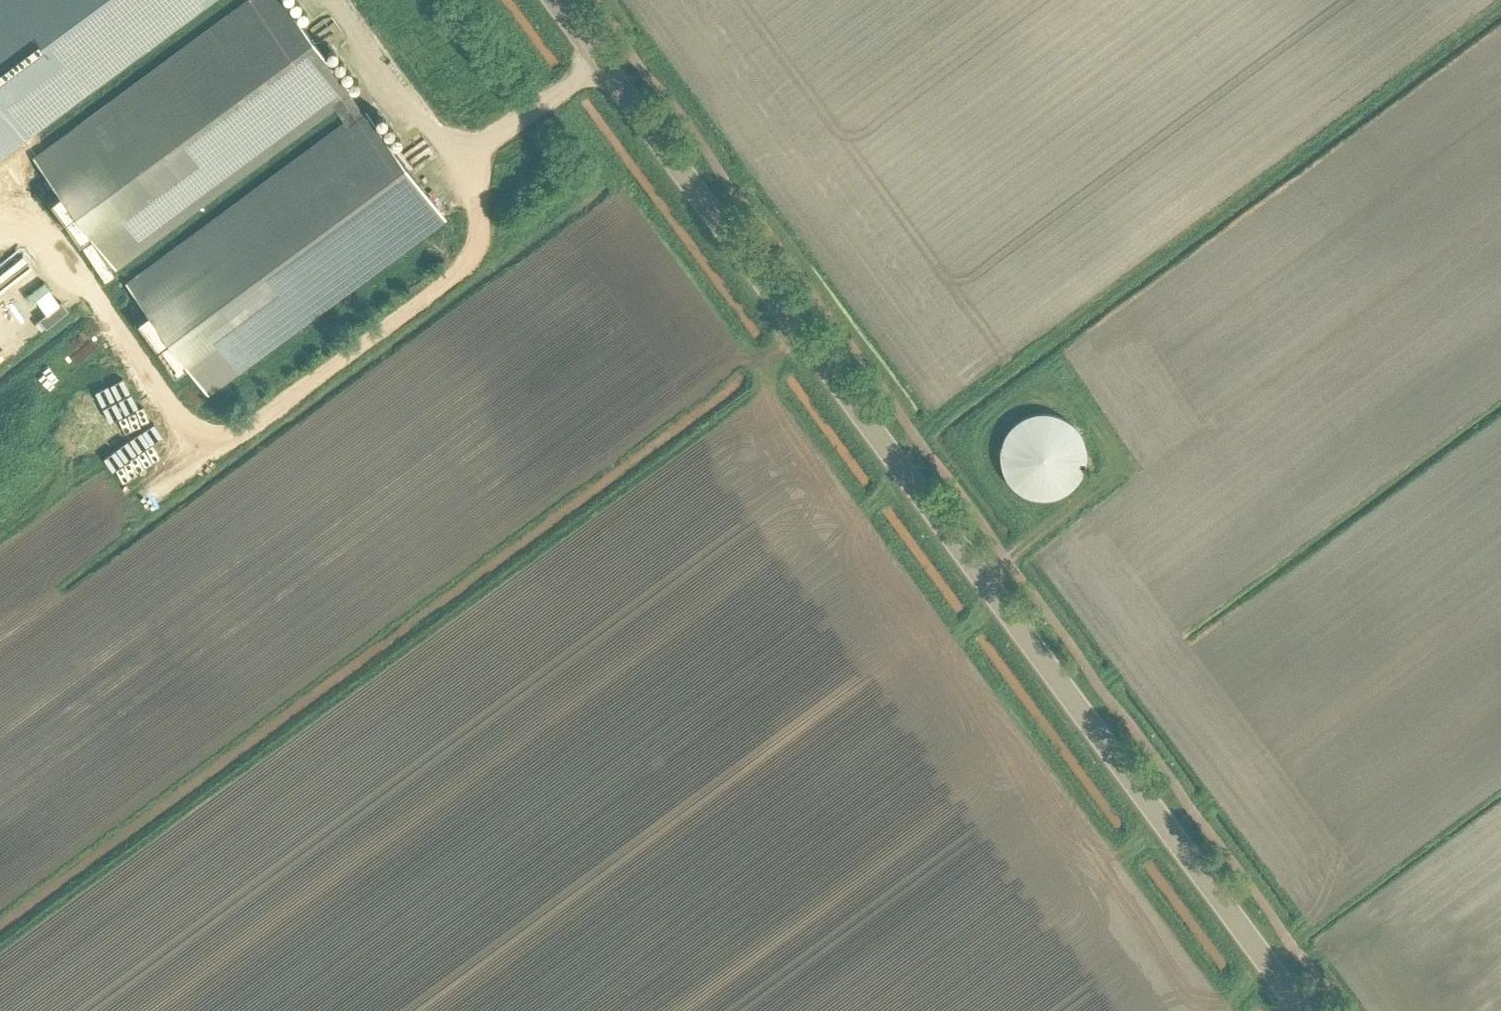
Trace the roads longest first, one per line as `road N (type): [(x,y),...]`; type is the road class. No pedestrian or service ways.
road 1 (tertiary): [(1297,1010),(548,0)]

